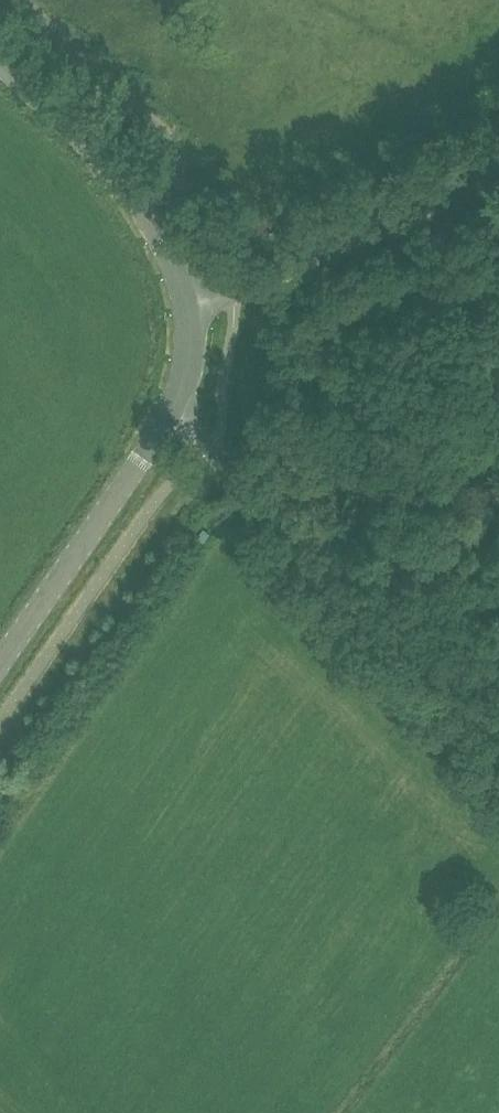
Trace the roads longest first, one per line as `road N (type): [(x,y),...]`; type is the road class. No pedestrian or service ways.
road 1 (unclassified): [(498,733),(174,415)]
road 2 (unclassified): [(191,312),(498,173)]
road 3 (tertiary): [(191,312),(178,264),(143,209),(0,65)]
road 4 (tertiary): [(0,671),(174,415)]

